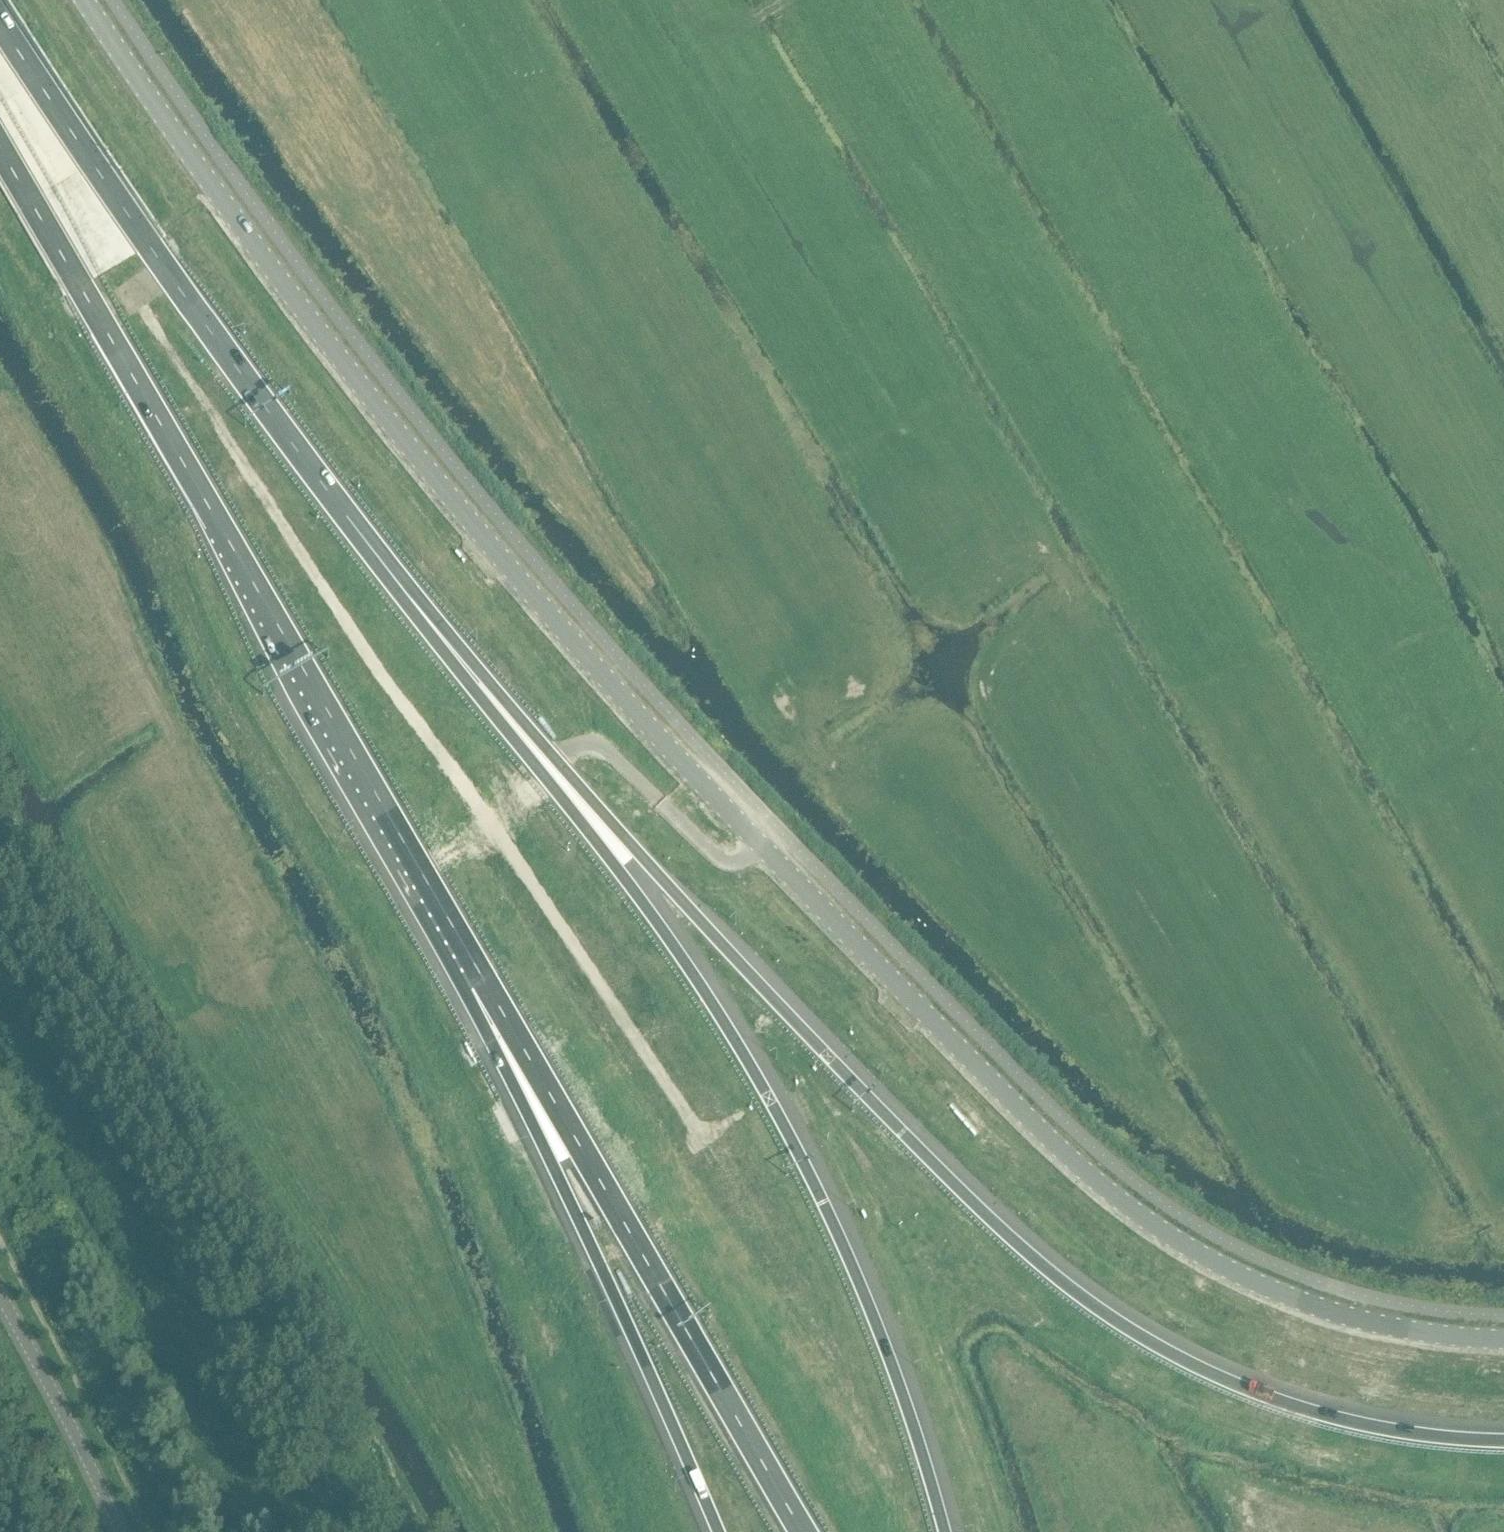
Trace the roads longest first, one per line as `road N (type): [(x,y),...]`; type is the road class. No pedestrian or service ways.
road 1 (unclassified): [(1503,1342),(1339,1317),(1232,1277),(1121,1204),(922,1014),(581,657),(352,378),(83,0)]
road 2 (motorway): [(1503,1444),(1411,1436),(1270,1401),(1164,1354),(1073,1295),(749,980),(403,590)]
road 3 (motorway): [(944,1531),(860,1294),(767,1099),(676,954),(403,590)]
road 4 (trunk): [(0,152),(485,985)]
road 5 (trunk): [(403,590),(236,372),(0,24)]
road 6 (motorway): [(485,985),(803,1531)]
road 7 (motorway): [(485,985),(555,1171),(719,1531)]
road 8 (track): [(0,1253),(144,1531)]
road 9 (unclassified): [(119,1531),(0,1297)]

